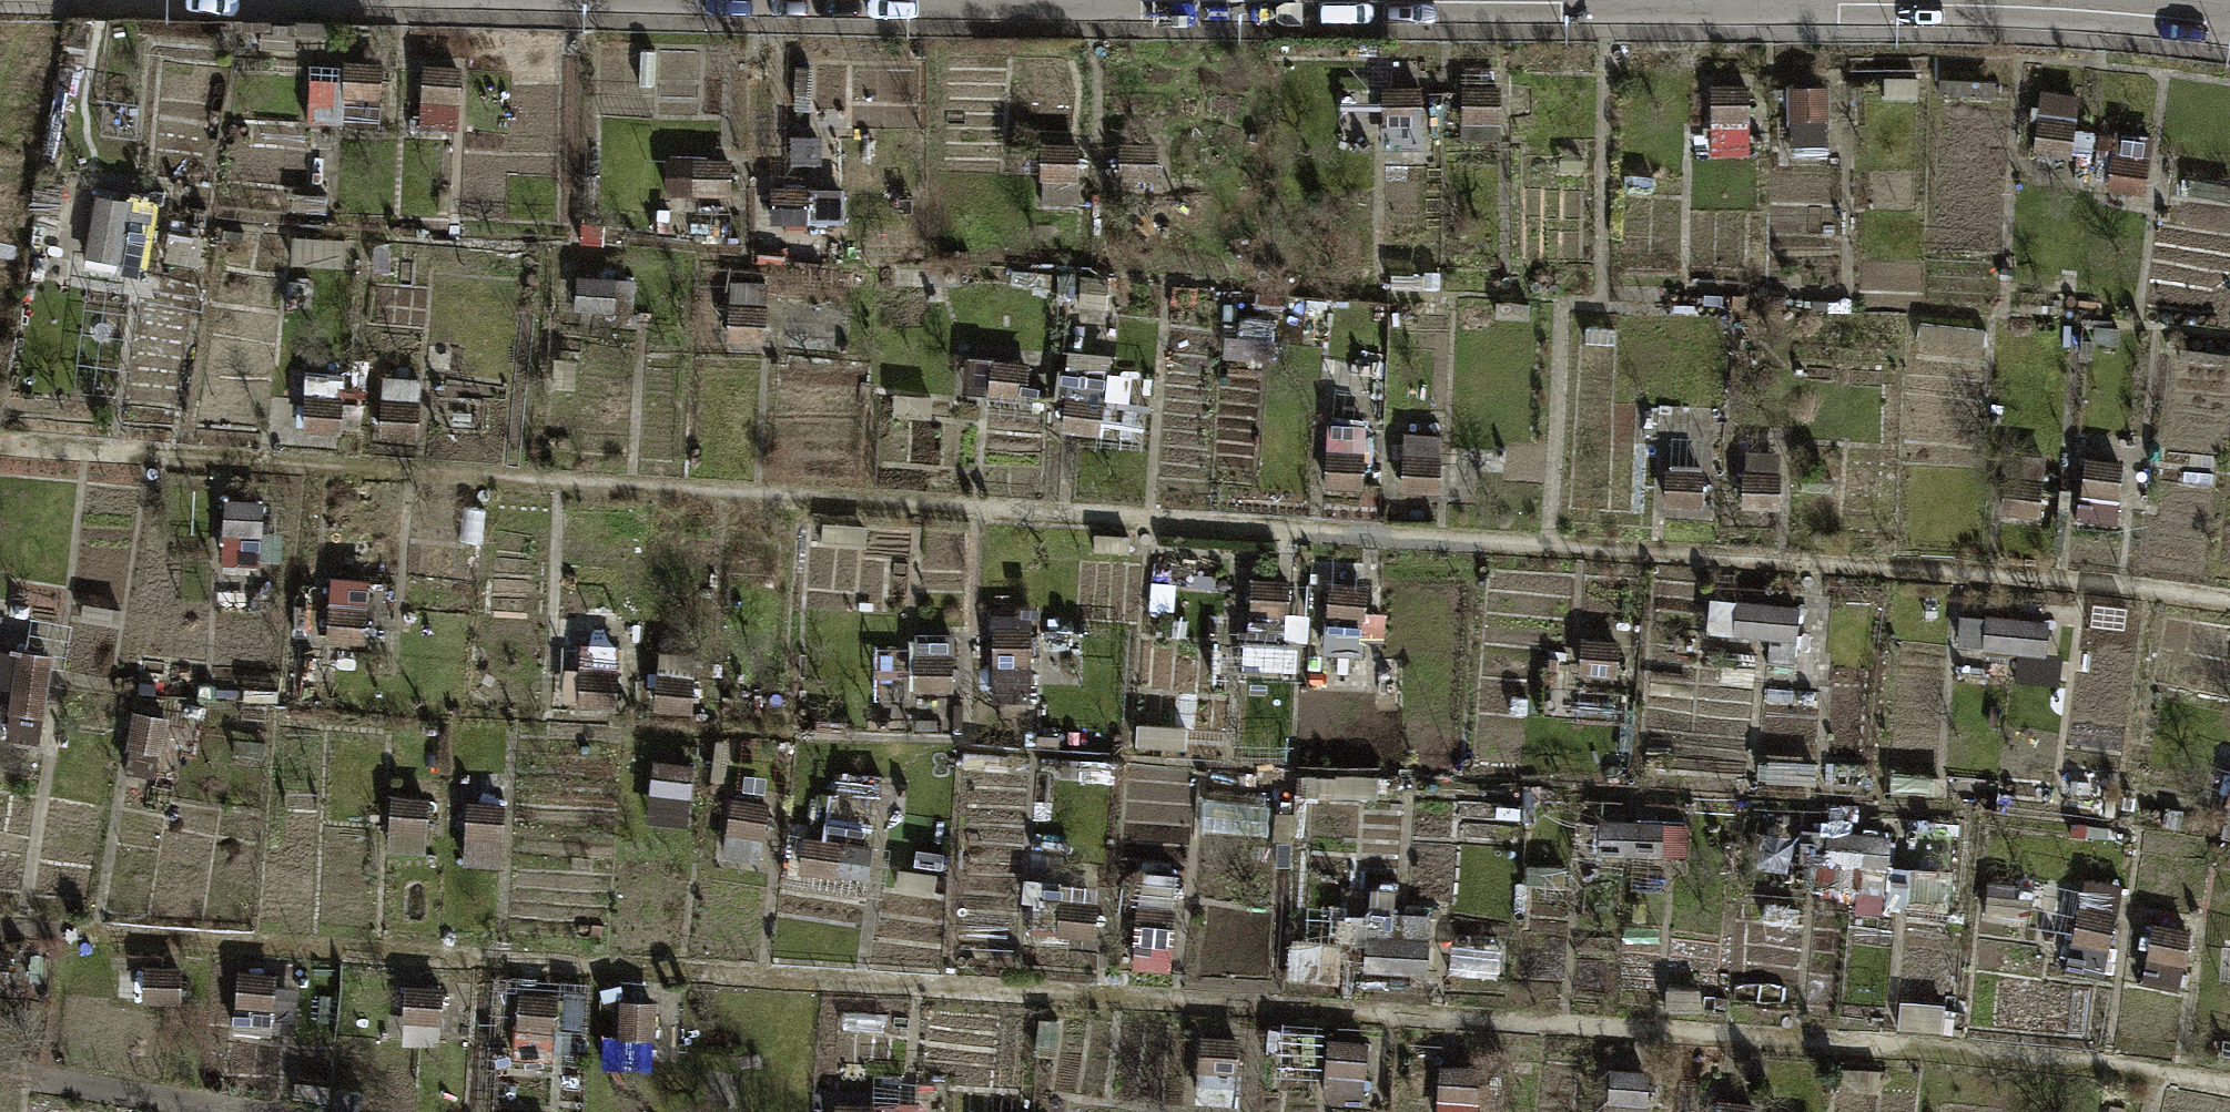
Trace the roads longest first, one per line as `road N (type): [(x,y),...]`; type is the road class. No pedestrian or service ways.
road 1 (unclassified): [(2229,16),(2028,0)]

